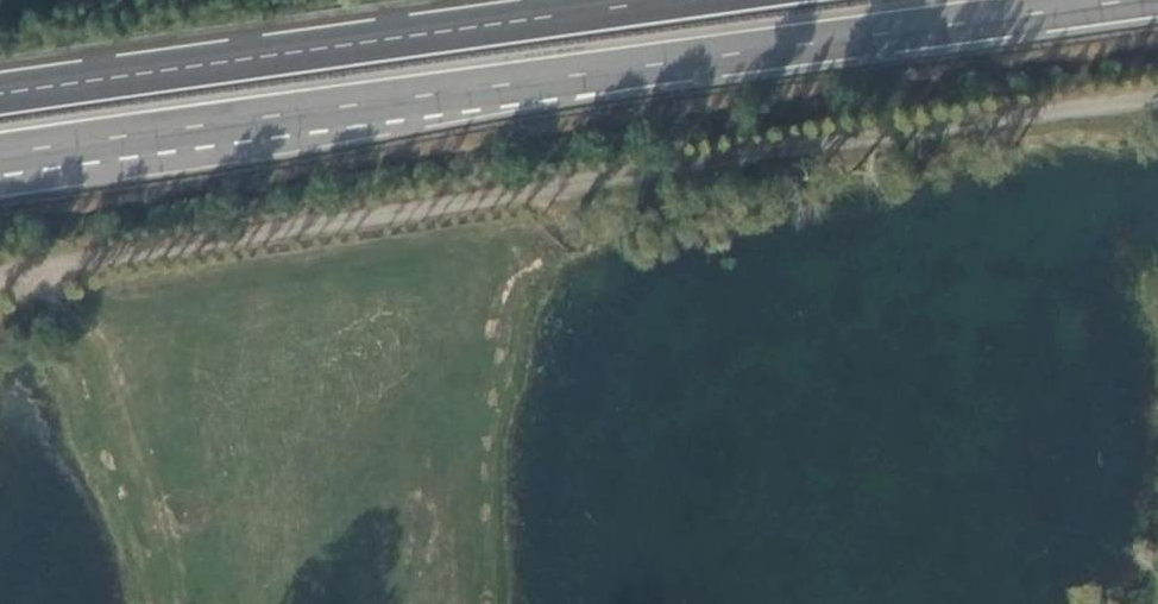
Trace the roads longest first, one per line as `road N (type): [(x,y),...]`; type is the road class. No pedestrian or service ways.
road 1 (track): [(0,272),(1157,110)]
road 2 (trunk): [(33,157),(1155,0)]
road 3 (trunk): [(711,0),(0,103)]

